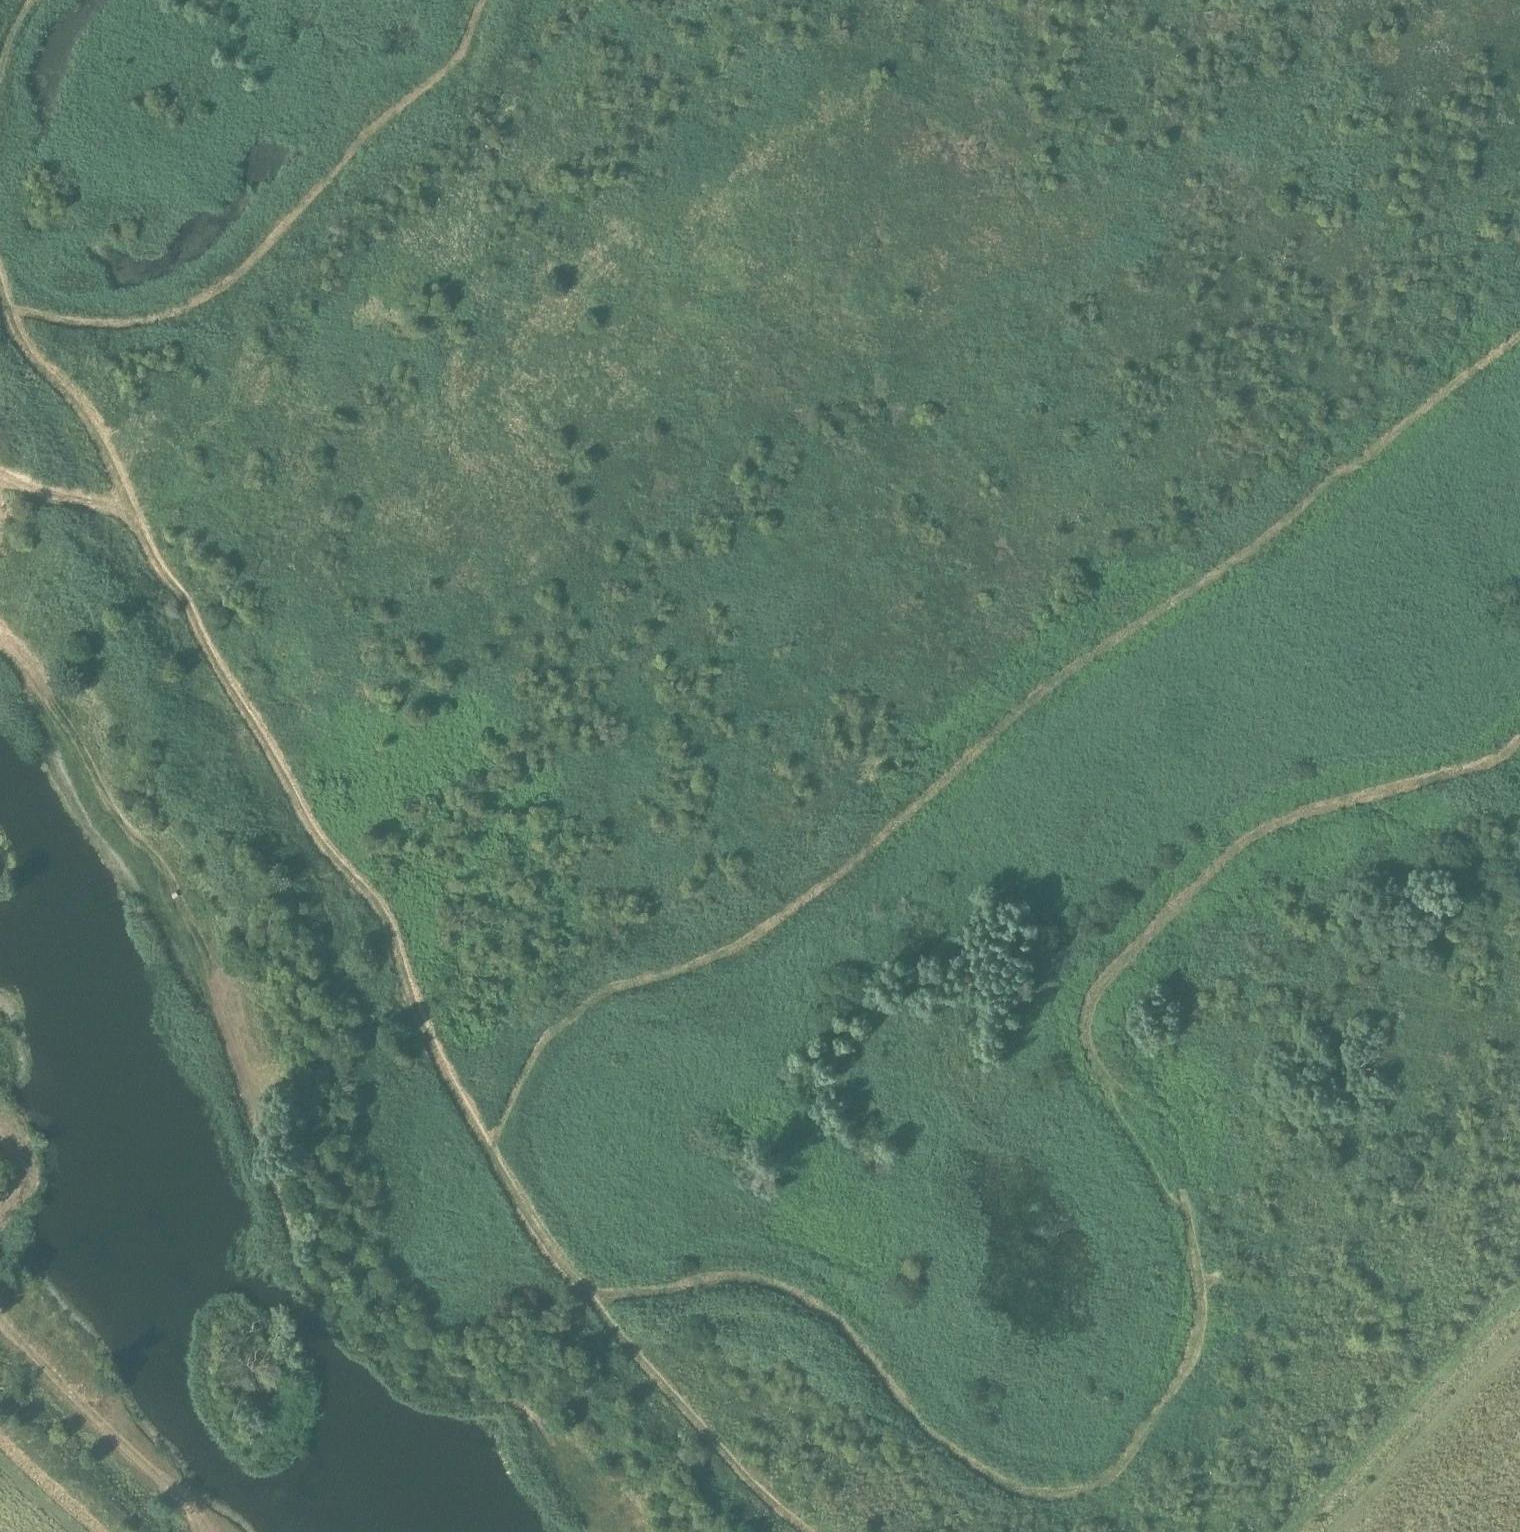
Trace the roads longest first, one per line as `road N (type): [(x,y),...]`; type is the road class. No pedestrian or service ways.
road 1 (track): [(811,1531),(602,1315),(499,1172),(411,1005),(384,900),(316,830),(79,417),(23,347),(0,274)]
road 2 (track): [(1277,1531),(1519,1281)]

